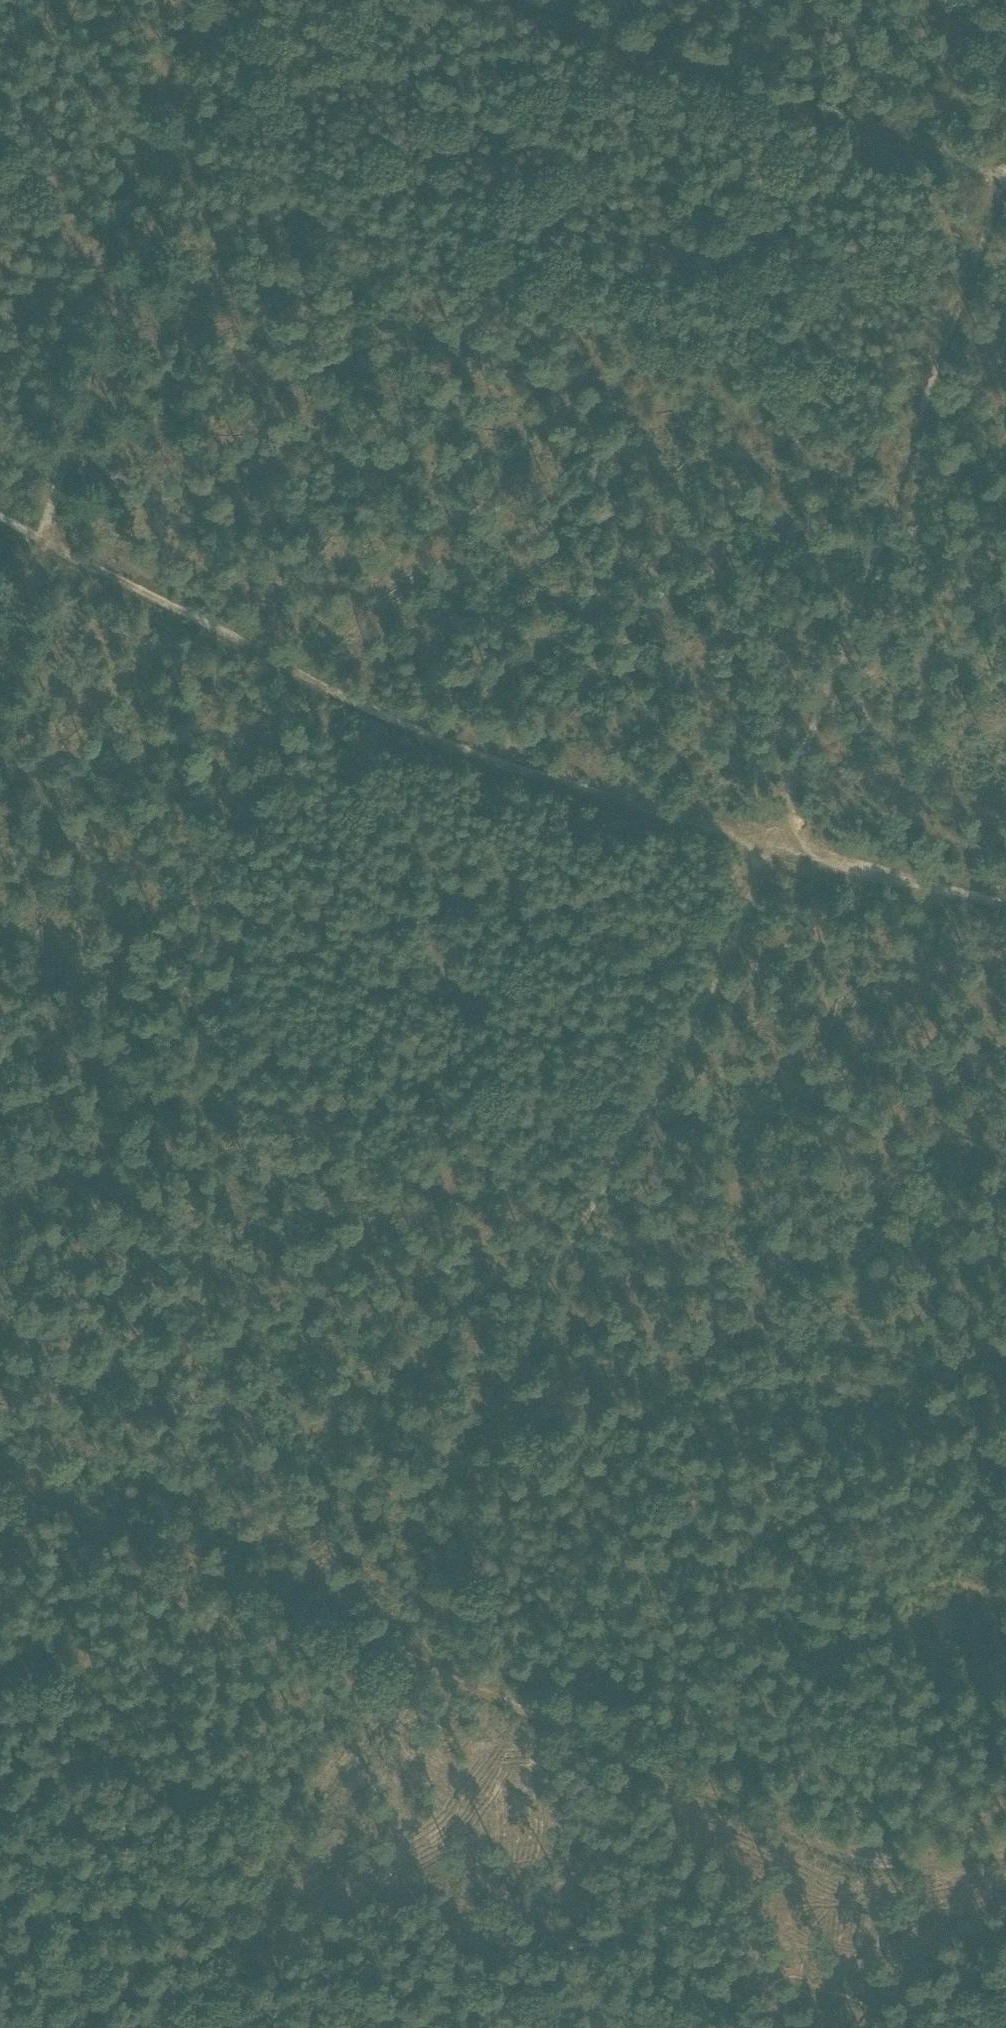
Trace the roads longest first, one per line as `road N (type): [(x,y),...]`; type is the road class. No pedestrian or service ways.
road 1 (track): [(1005,906),(523,777),(178,613),(0,516)]
road 2 (track): [(1005,134),(767,837)]
road 3 (track): [(1005,1837),(923,1840),(801,1805),(850,1644),(867,1627),(918,1615),(931,1592),(960,1582),(987,1591),(1005,1555)]
road 4 (track): [(42,536),(240,0)]

